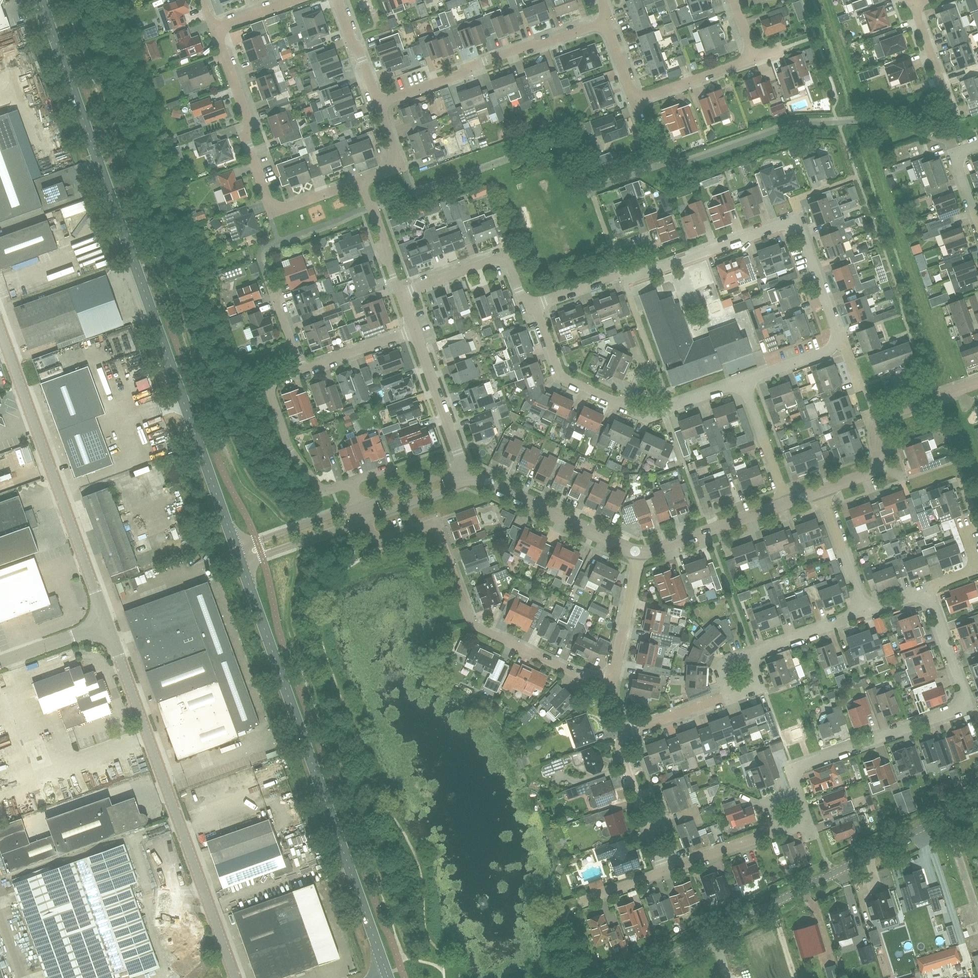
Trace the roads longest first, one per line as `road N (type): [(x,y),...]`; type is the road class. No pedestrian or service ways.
road 1 (secondary): [(236,548),(42,0)]
road 2 (secondary): [(389,977),(242,563)]
road 3 (residential): [(977,800),(627,977)]
road 4 (unclassified): [(235,977),(107,624)]
road 5 (residential): [(613,681),(578,674),(472,623),(436,525),(383,539),(363,519)]
road 6 (unclassified): [(107,624),(0,330)]
road 7 (residential): [(362,181),(274,207),(214,29)]
road 8 (residential): [(378,102),(608,21)]
road 9 (residential): [(822,490),(876,465),(884,418),(977,381)]
road 10 (residential): [(798,789),(792,771),(802,765),(966,706)]
road 11 (residential): [(467,476),(638,552)]
road 12 (residential): [(302,370),(270,385),(291,450),(320,486),(352,482)]
road 13 (residential): [(535,304),(524,299),(505,259),(496,259),(399,293)]
road 14 (residential): [(638,552),(786,502)]
road 15 (residential): [(467,476),(414,330)]
road 16 (residential): [(664,873),(620,750),(625,731)]
road 17 (residential): [(797,219),(657,269)]
road 18 (residential): [(535,304),(559,372),(626,407)]
road 19 (residential): [(613,681),(638,552)]
road 20 (residential): [(358,505),(236,548)]
road 21 (residential): [(864,612),(822,490)]
road 22 (residential): [(242,563),(363,519)]
road 23 (residential): [(786,502),(743,381)]
road 24 (residential): [(835,341),(797,219)]
road 25 (residential): [(634,102),(752,59)]
road 26 (residential): [(954,119),(914,2)]
road 27 (residential): [(966,706),(927,591)]
road 28 (residential): [(751,655),(864,612)]

